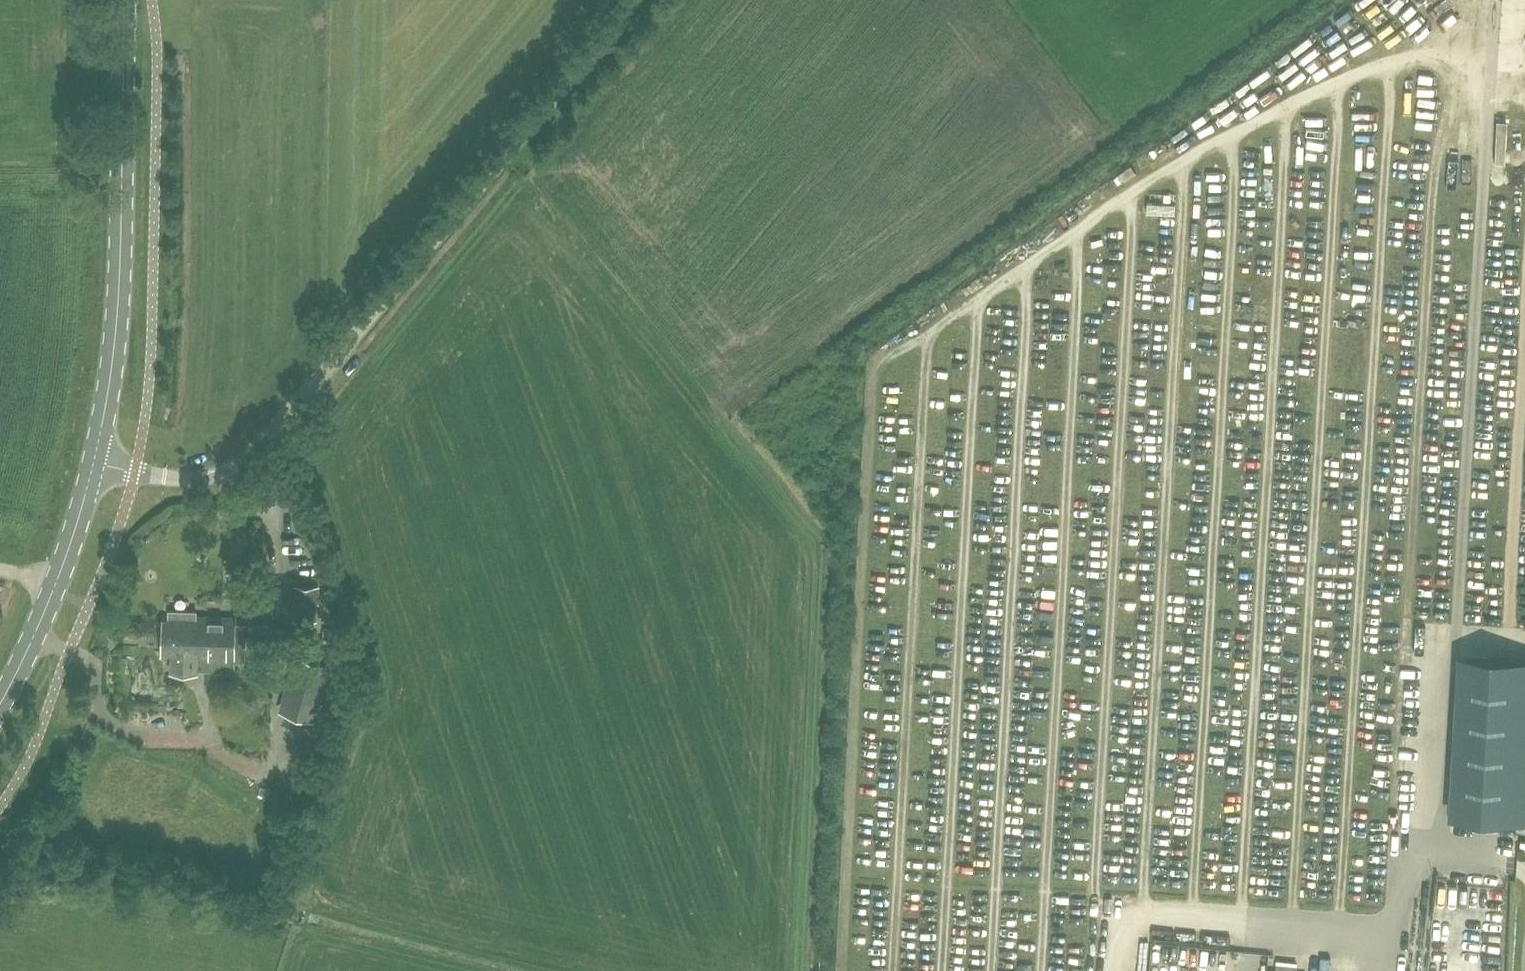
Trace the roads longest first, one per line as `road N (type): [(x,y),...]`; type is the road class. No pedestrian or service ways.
road 1 (unclassified): [(639,0),(269,449),(204,477),(97,462)]
road 2 (secondary): [(97,462),(118,338),(124,0)]
road 3 (secondary): [(0,704),(45,613),(97,462)]

